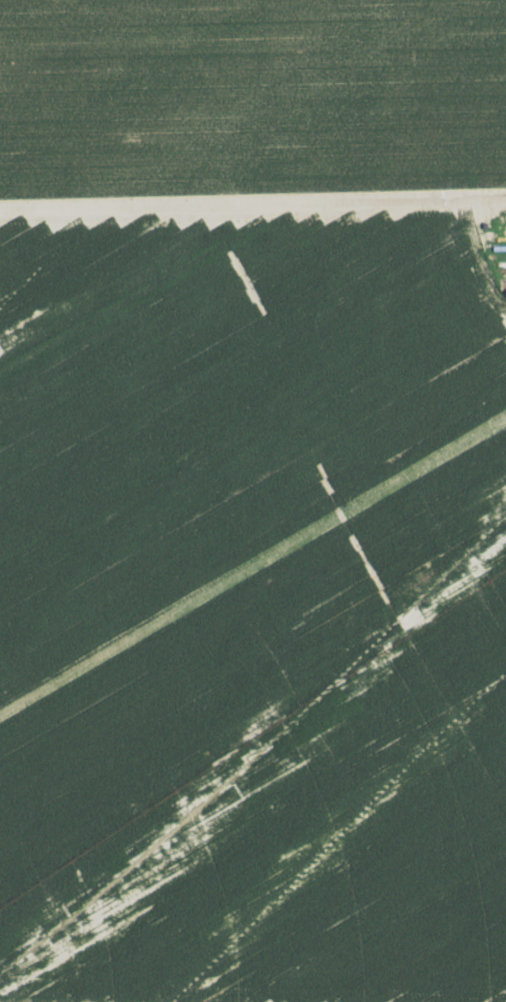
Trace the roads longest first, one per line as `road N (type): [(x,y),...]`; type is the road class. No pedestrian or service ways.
road 1 (track): [(0,199),(505,195)]
road 2 (track): [(296,0),(0,147)]

